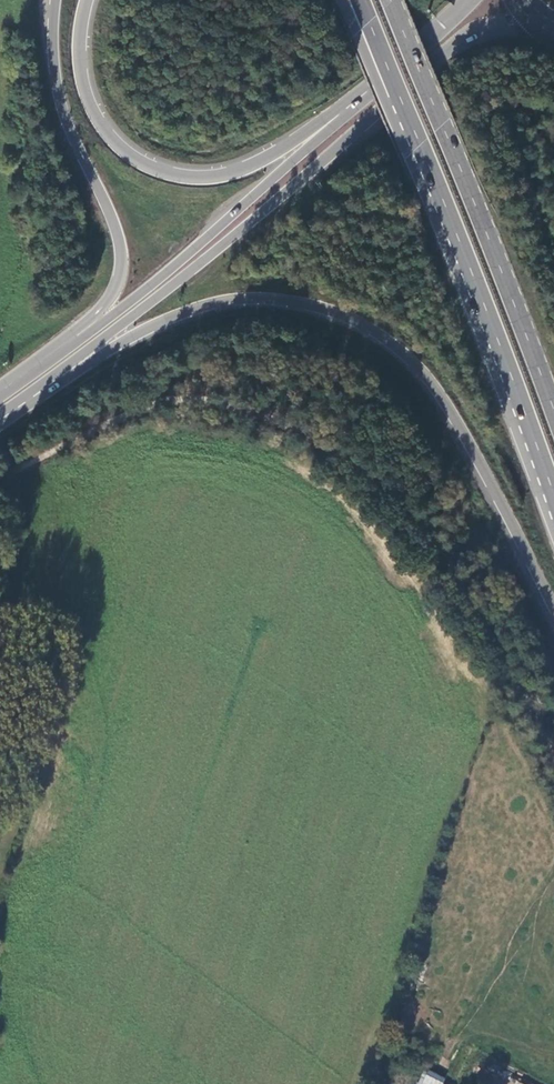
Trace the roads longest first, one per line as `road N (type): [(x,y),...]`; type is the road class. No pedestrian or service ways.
road 1 (trunk): [(20,405),(199,309),(271,301),(315,308),(353,324),(414,366),(553,608)]
road 2 (primary): [(20,405),(241,231),(439,56),(479,32),(534,23)]
road 3 (trunk): [(56,0),(57,93),(114,222),(123,264),(107,303),(10,385)]
road 4 (trunk): [(553,410),(390,0)]
road 5 (primary): [(343,112),(173,268),(10,385)]
road 6 (trunk): [(343,112),(231,174),(195,178),(146,165),(103,129),(86,97),(78,50),(87,0)]
road 7 (trunk): [(425,171),(553,502)]
road 8 (trunk): [(341,0),(425,171)]
road 9 (trunk): [(360,0),(425,171)]
road 10 (primary): [(468,0),(343,112)]

